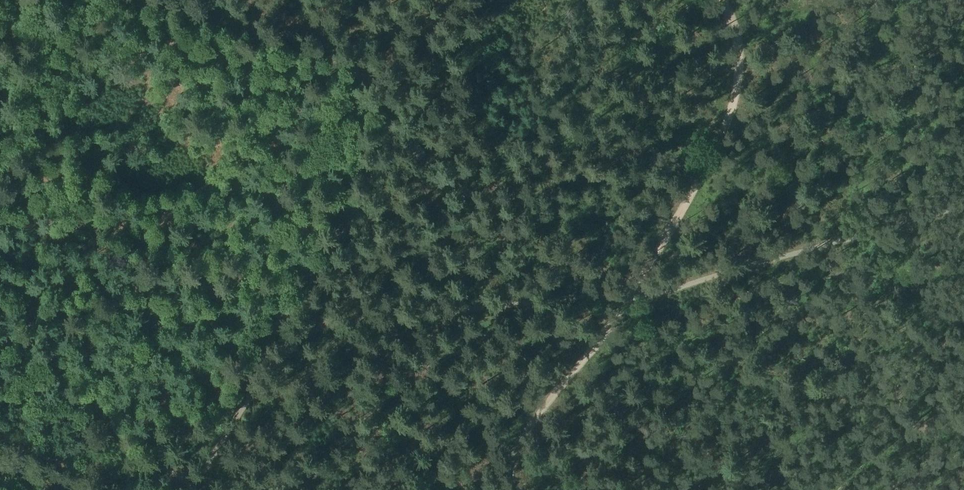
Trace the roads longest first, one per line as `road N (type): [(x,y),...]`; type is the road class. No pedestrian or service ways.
road 1 (track): [(171,489),(264,297),(328,217),(381,129),(428,104)]

